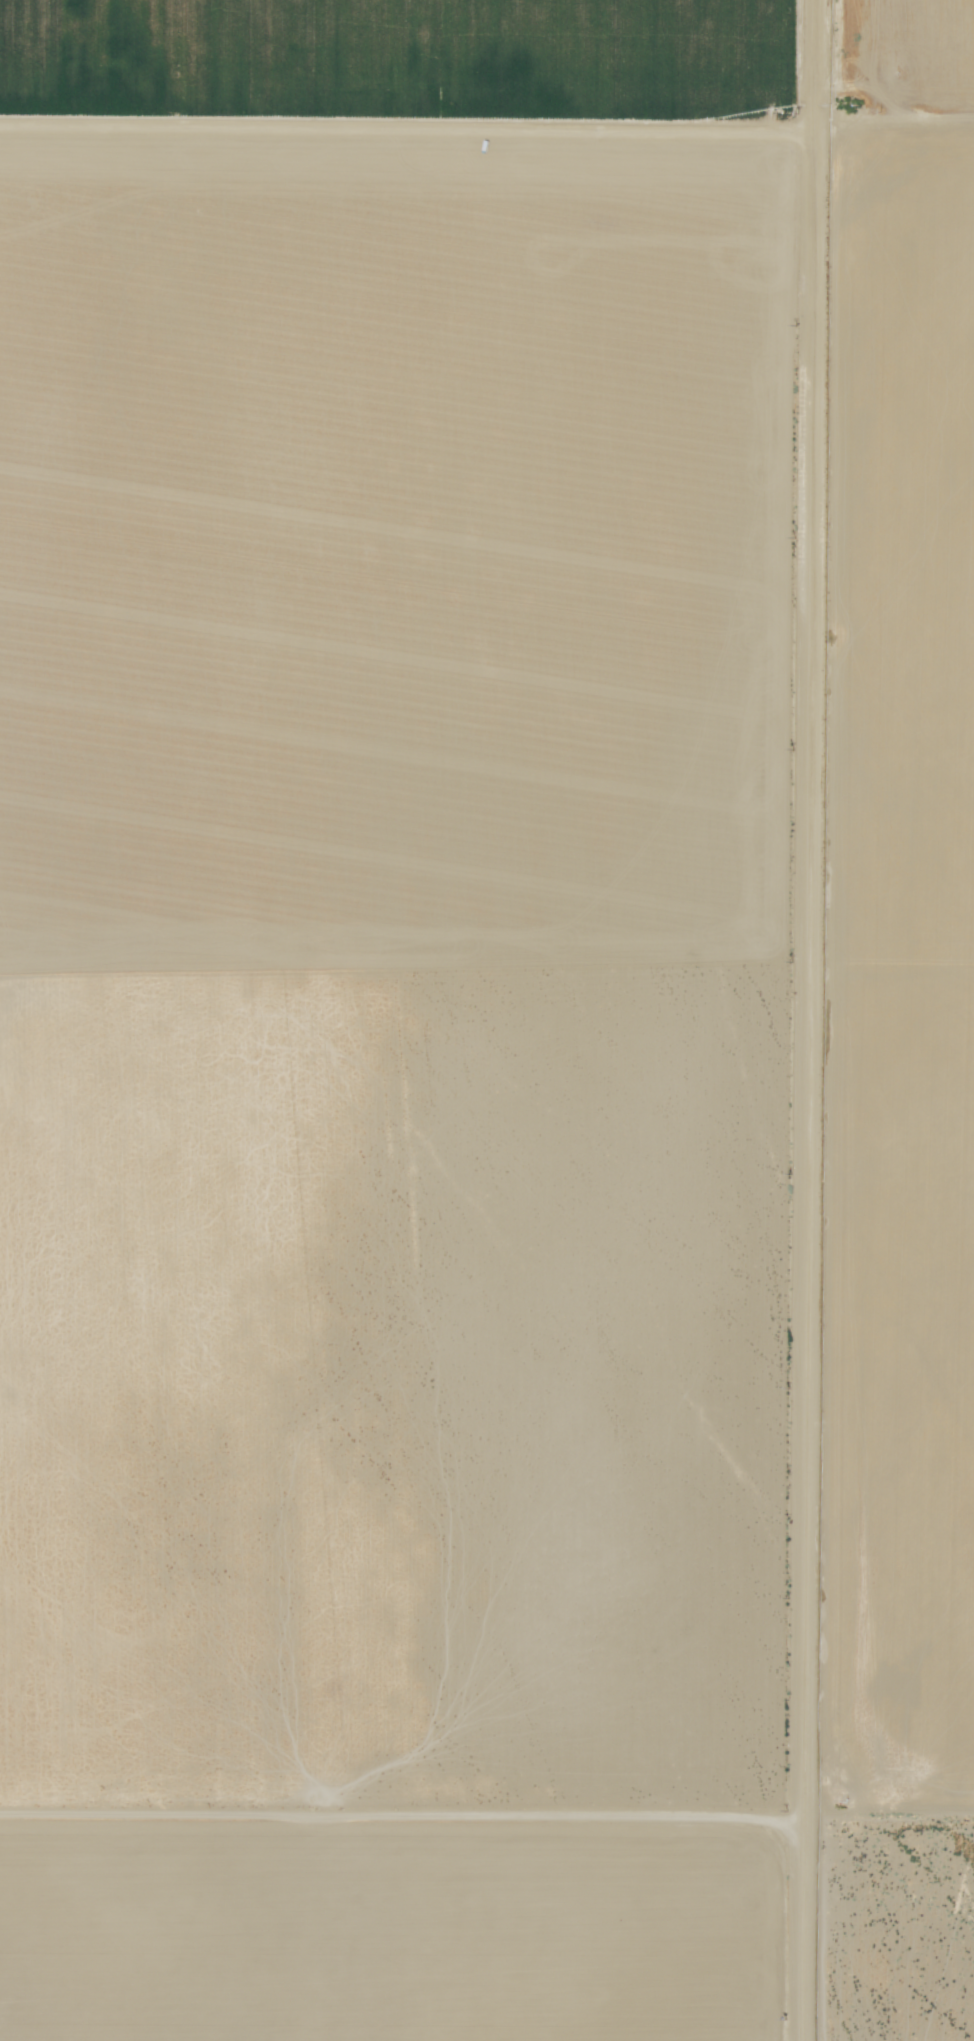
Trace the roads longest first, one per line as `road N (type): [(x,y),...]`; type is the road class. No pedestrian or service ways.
road 1 (residential): [(815,2040),(835,0)]
road 2 (residential): [(973,126),(0,119)]
road 3 (residential): [(0,1824),(973,1830)]

